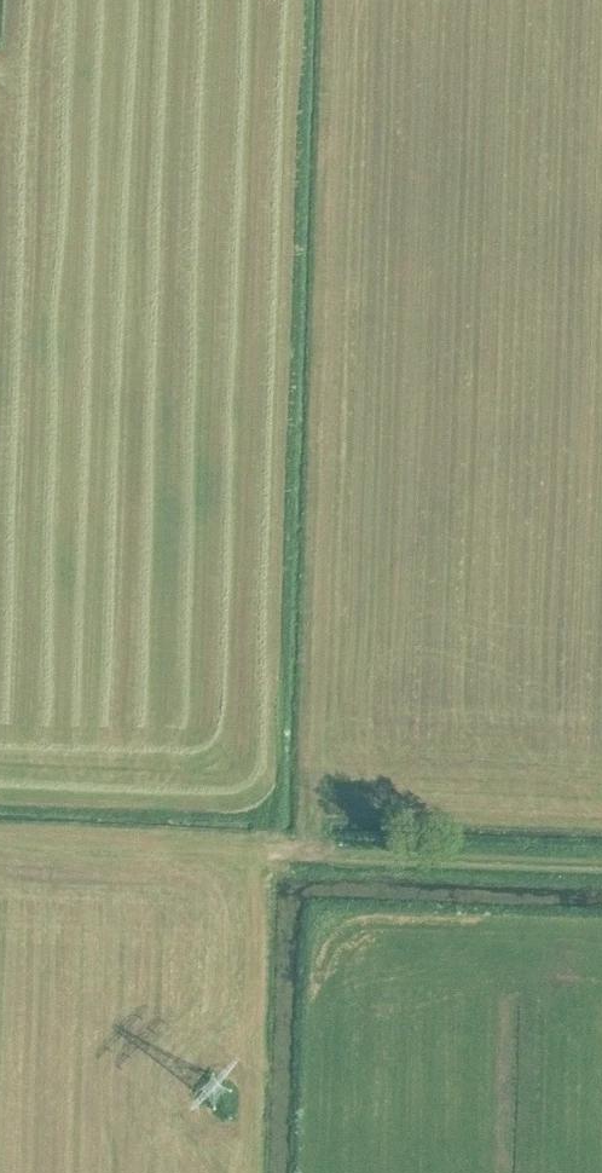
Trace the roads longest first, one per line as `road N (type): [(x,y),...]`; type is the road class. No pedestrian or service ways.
road 1 (track): [(230,849),(601,861)]

